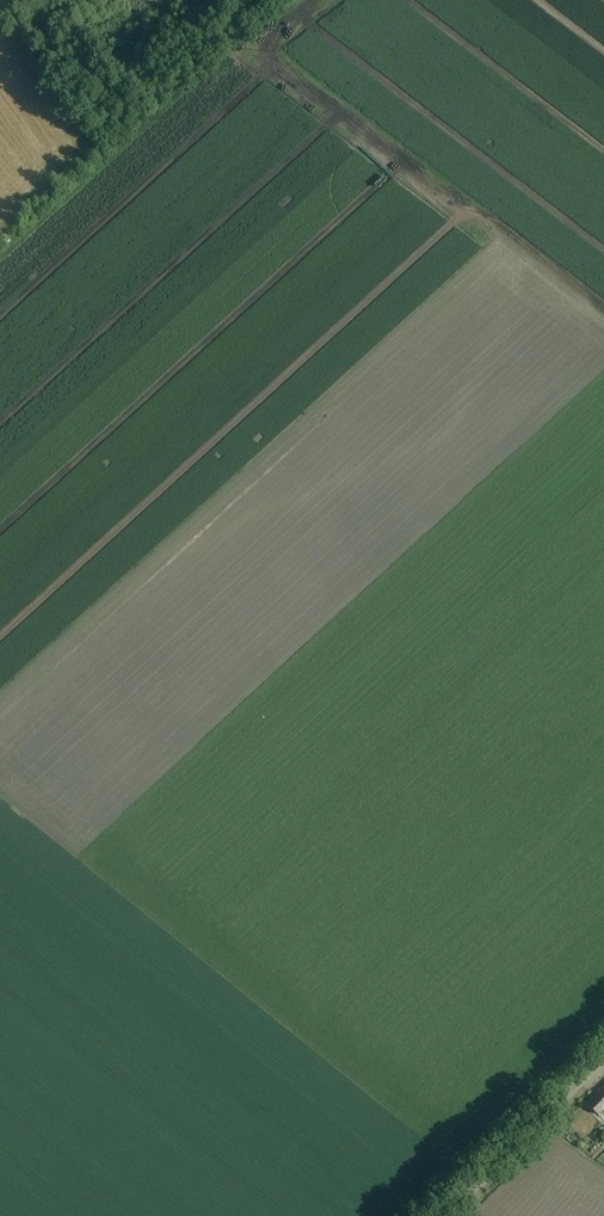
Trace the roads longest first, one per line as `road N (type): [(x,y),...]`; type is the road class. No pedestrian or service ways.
road 1 (unclassified): [(442,1215),(603,1057)]

